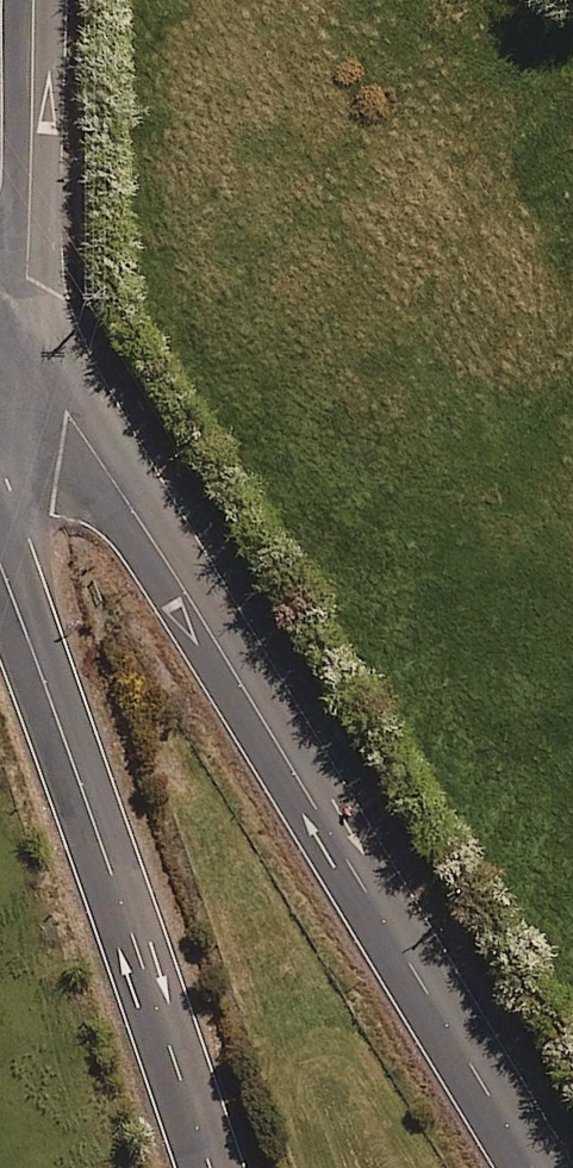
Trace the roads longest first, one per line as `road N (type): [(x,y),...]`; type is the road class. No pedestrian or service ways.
road 1 (secondary): [(0,396),(67,416),(103,463),(534,1167)]
road 2 (secondary): [(212,1167),(0,563)]
road 3 (tertiary): [(32,0),(29,223),(0,306)]

